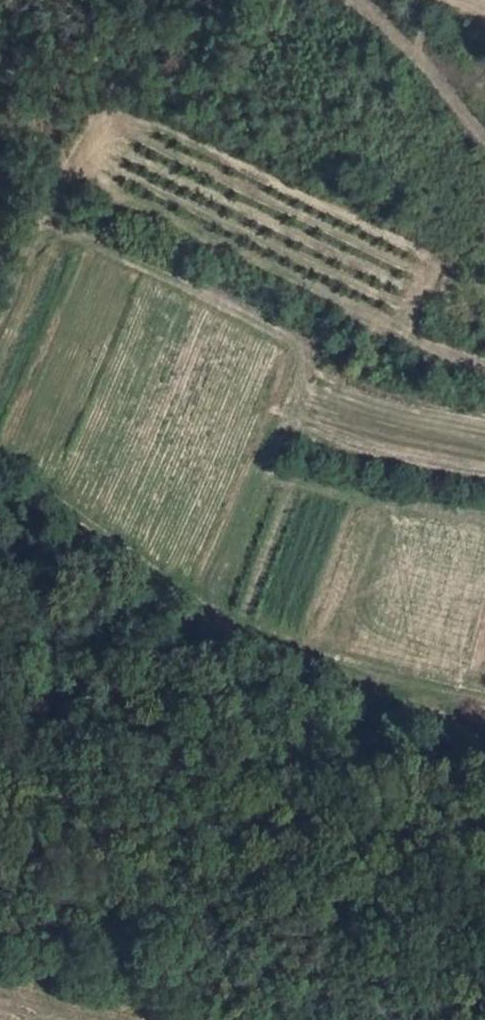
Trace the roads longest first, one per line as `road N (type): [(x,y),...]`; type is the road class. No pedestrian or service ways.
road 1 (unclassified): [(401,1019),(363,1004),(0,748)]

